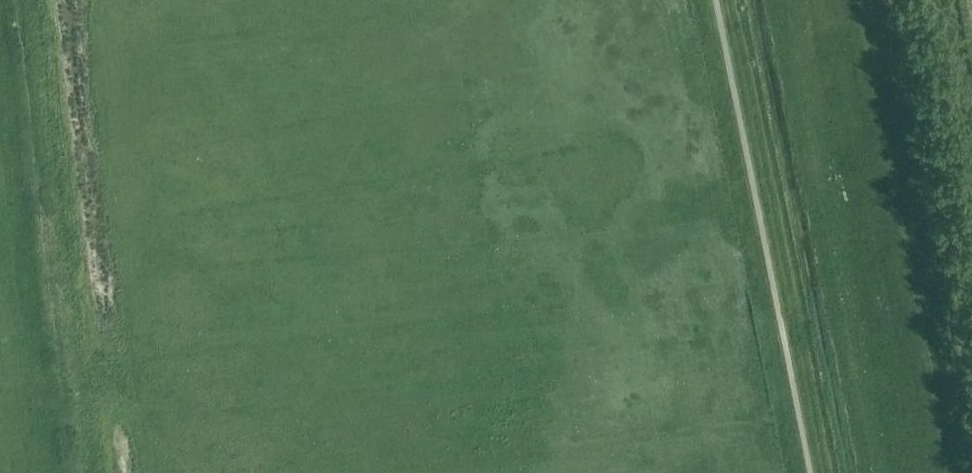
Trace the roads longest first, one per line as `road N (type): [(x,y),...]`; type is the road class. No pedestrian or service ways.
road 1 (track): [(915,0),(971,290)]

